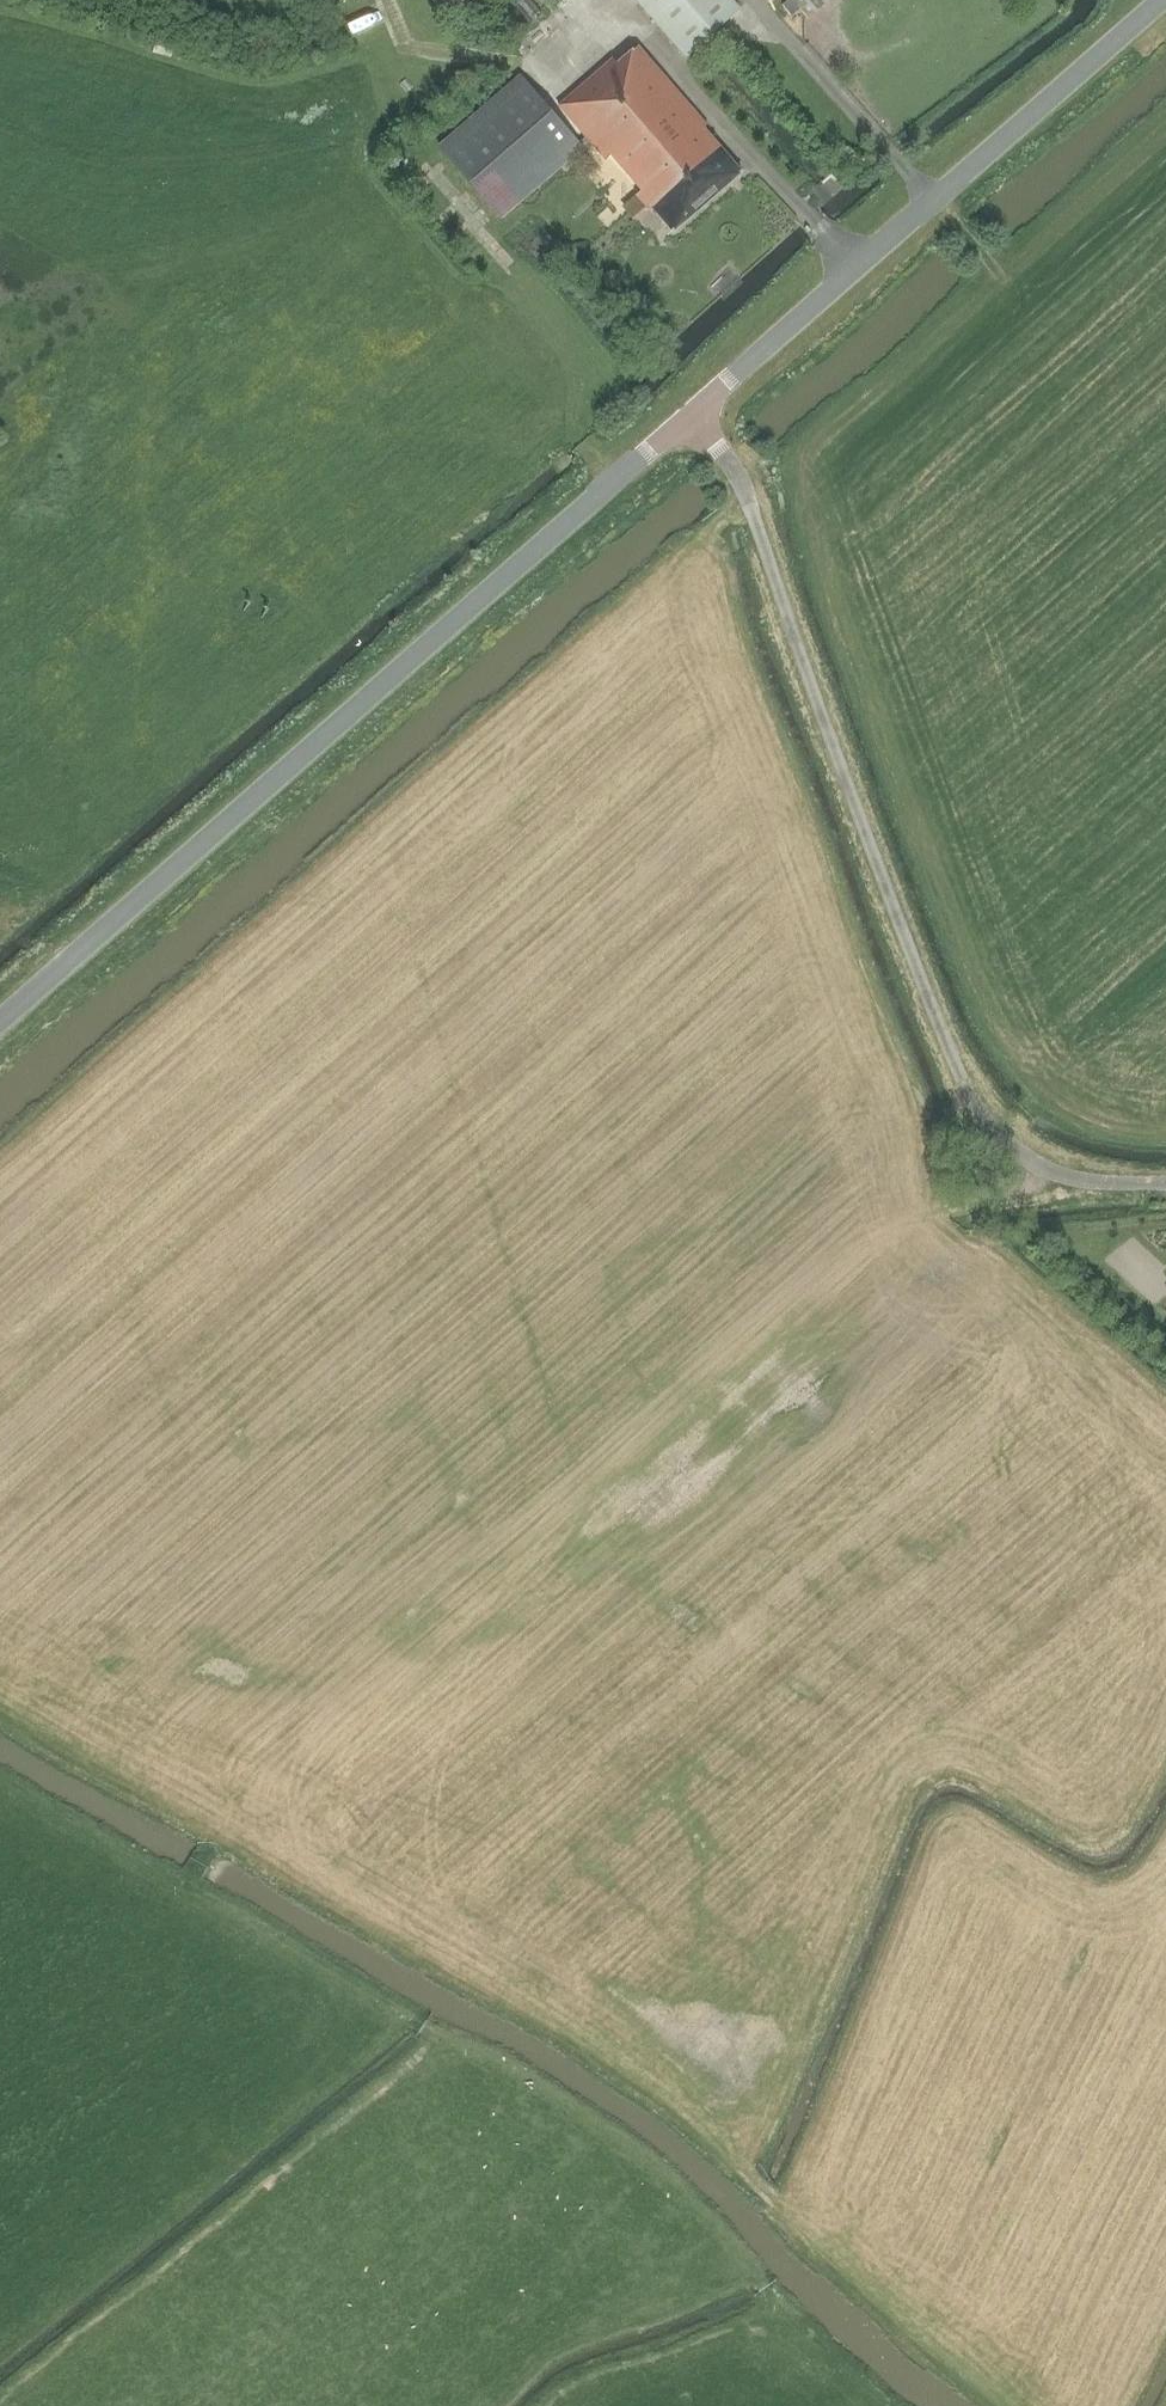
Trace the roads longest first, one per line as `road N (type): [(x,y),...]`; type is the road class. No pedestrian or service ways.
road 1 (tertiary): [(0,1022),(1163,0)]

